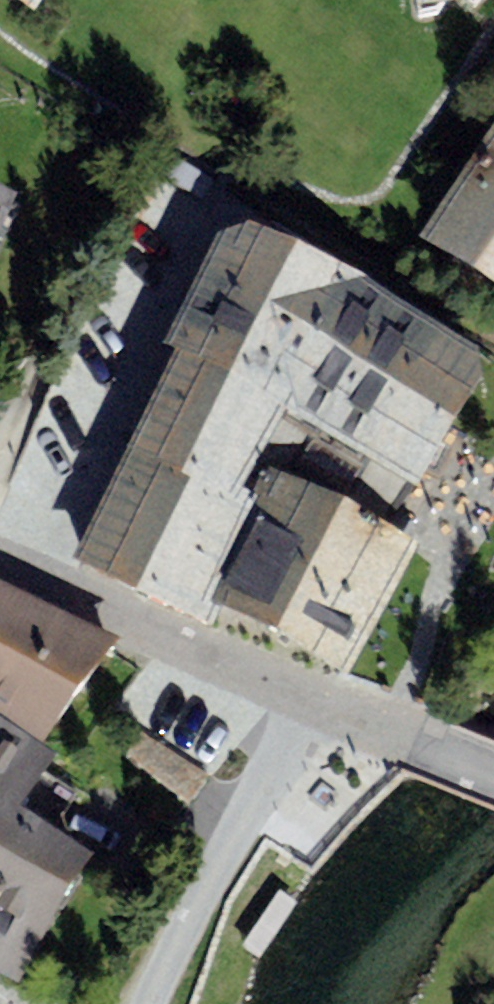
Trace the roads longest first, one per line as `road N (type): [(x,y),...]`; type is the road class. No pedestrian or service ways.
road 1 (residential): [(308,697),(148,1003)]
road 2 (residential): [(308,697),(0,562)]
road 3 (residential): [(493,772),(308,697)]

